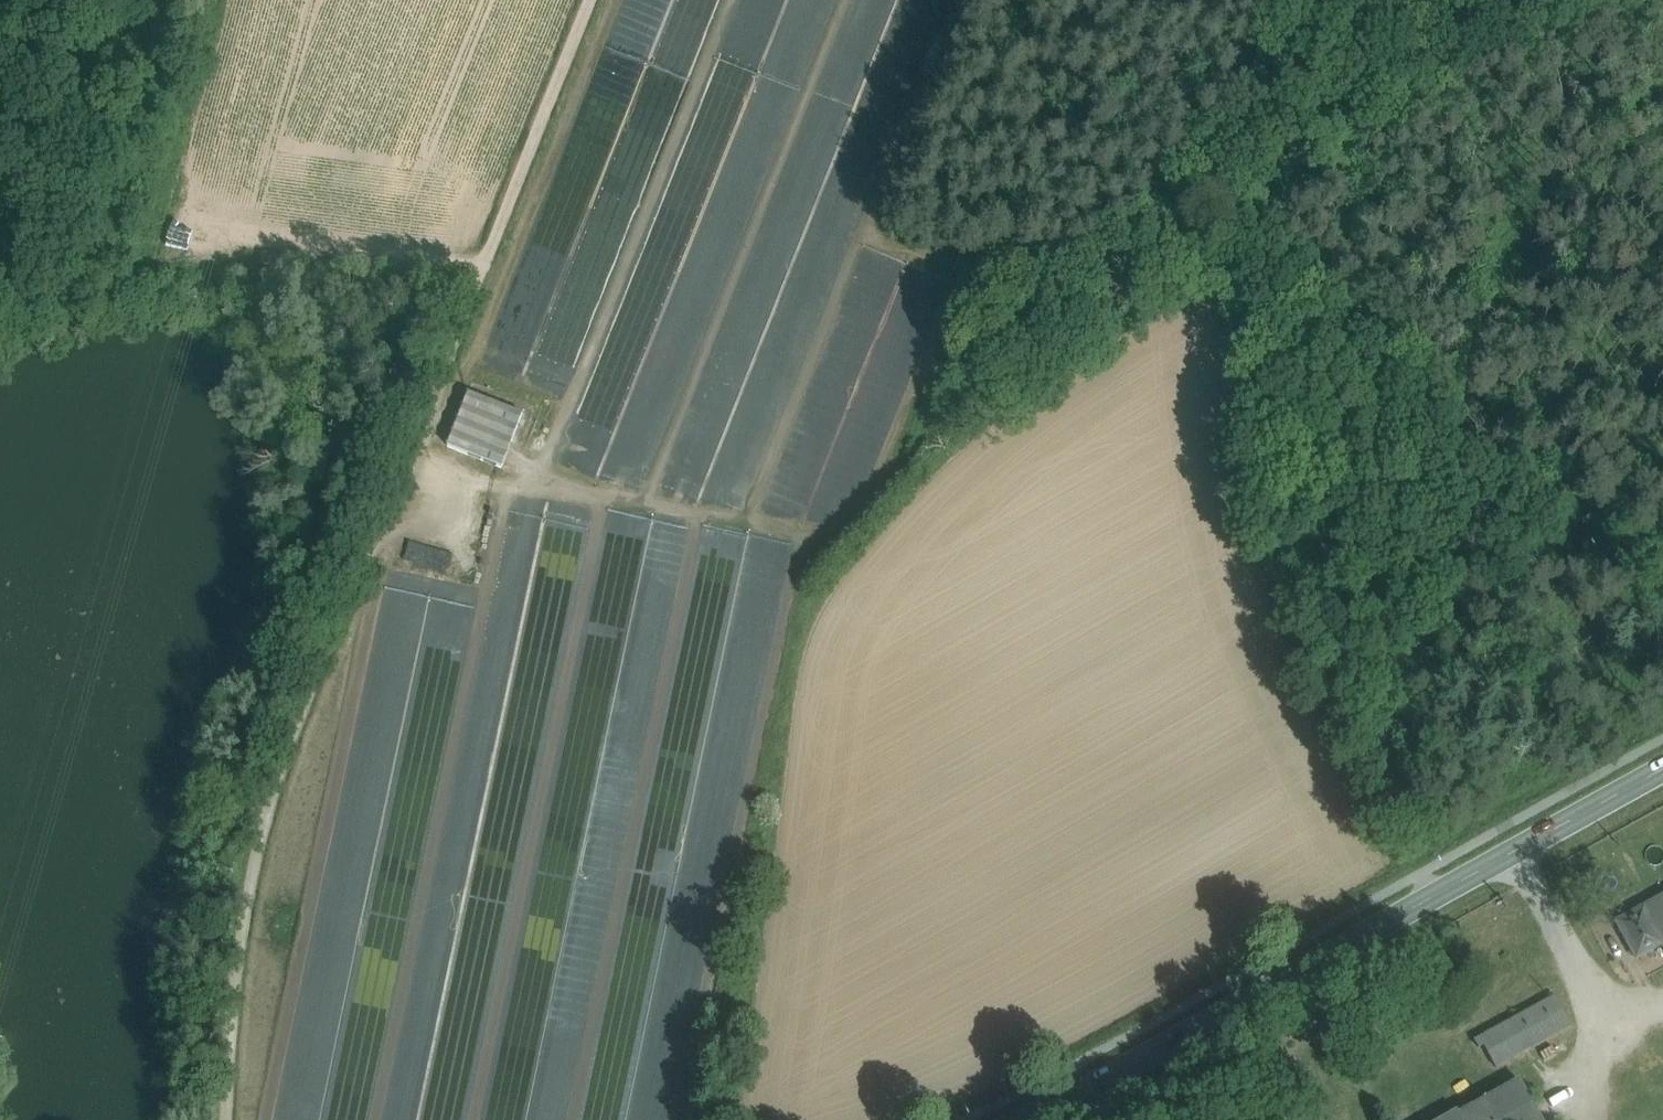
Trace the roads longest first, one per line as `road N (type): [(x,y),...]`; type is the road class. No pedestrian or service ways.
road 1 (track): [(234,1119),(270,796),(589,0)]
road 2 (secondary): [(1027,1119),(1662,773)]

